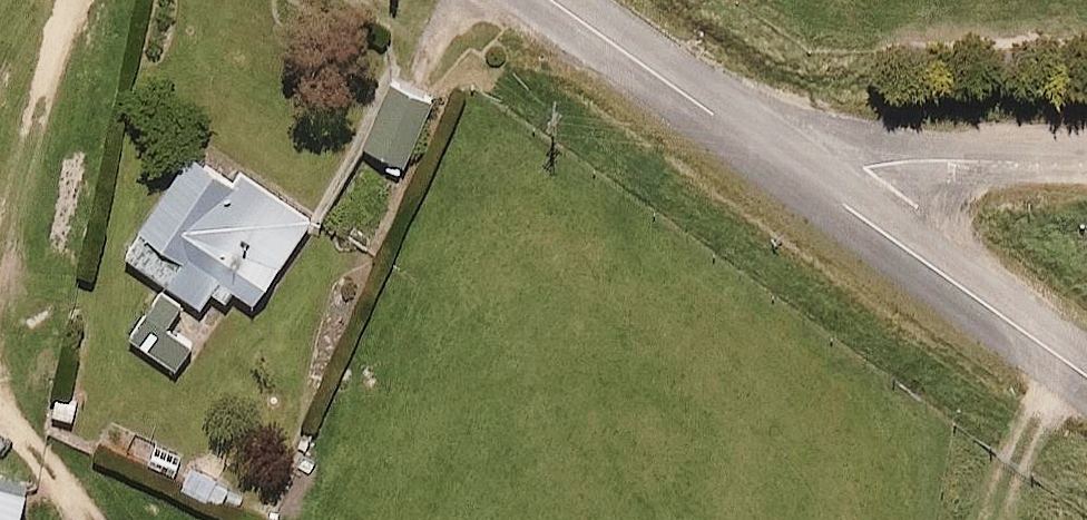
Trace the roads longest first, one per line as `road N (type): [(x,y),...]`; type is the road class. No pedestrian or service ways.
road 1 (unclassified): [(555,0),(838,200)]
road 2 (unclassified): [(838,200),(1086,375)]
road 3 (unclassified): [(838,200),(868,168),(1086,159)]

